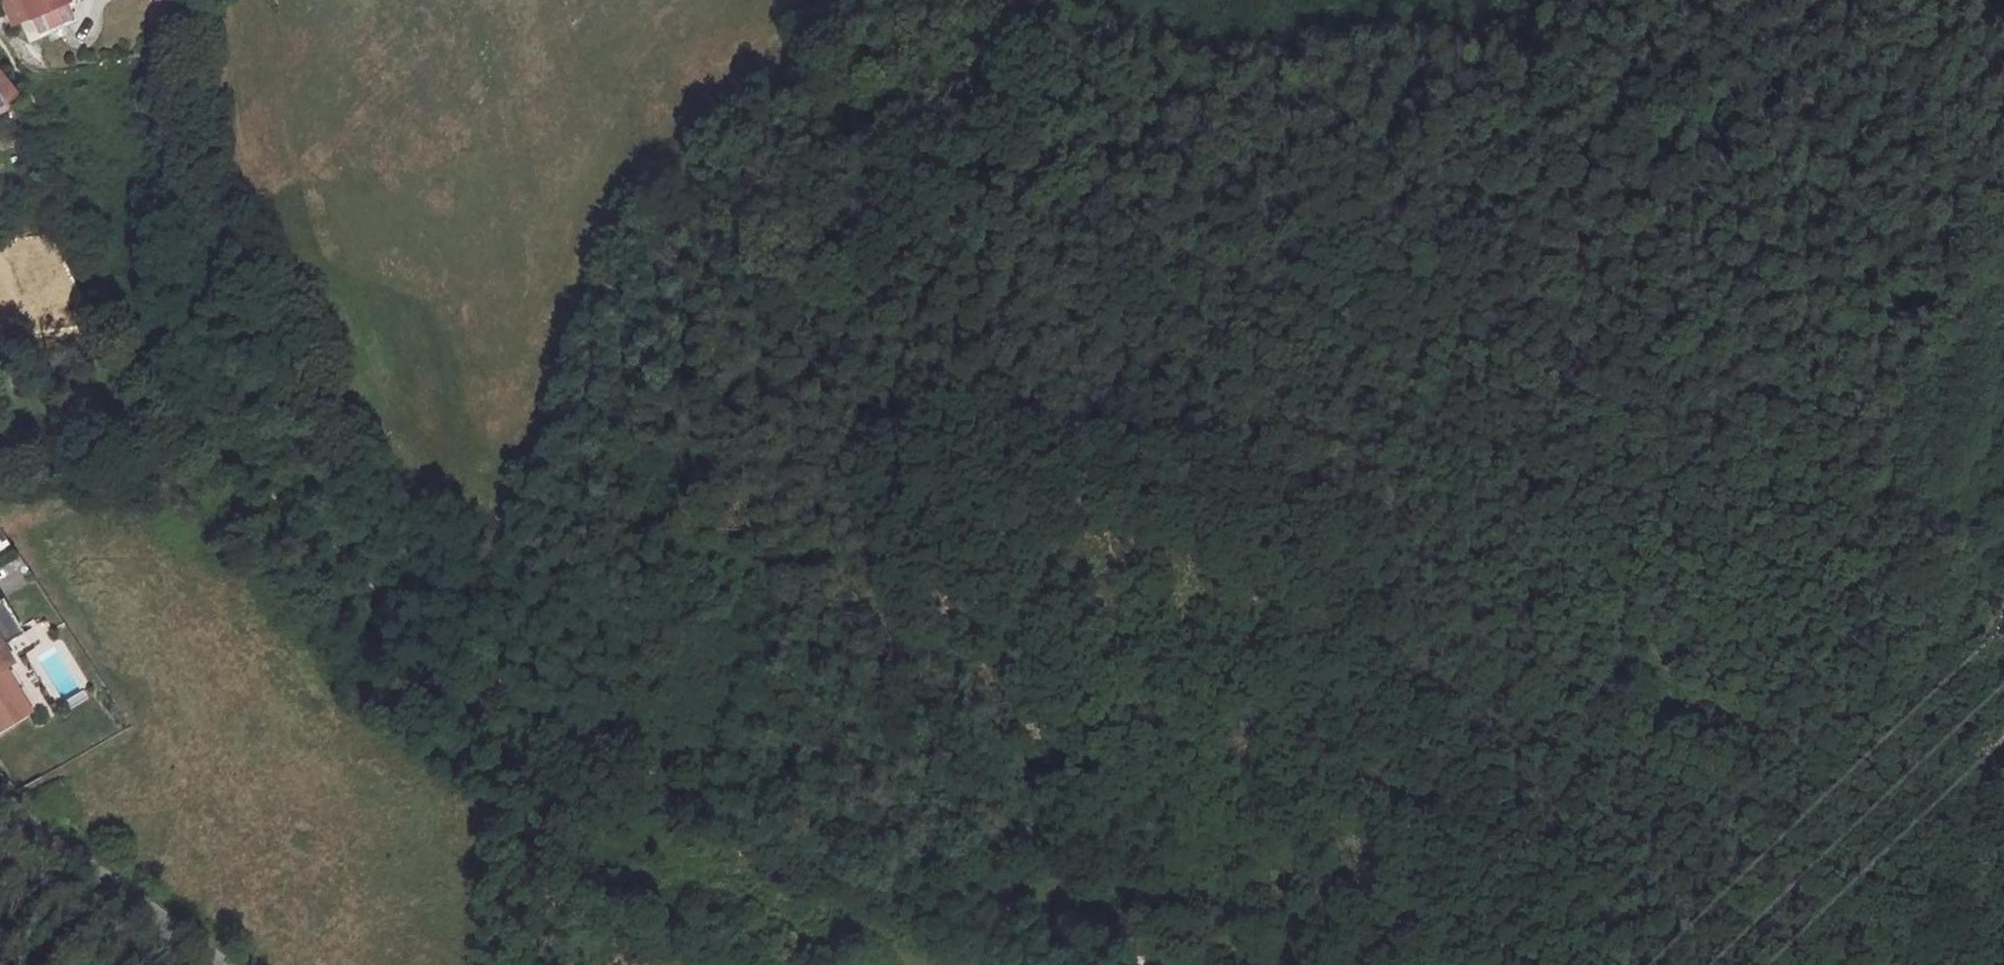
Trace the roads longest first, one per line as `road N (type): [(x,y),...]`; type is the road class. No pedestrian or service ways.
road 1 (track): [(1700,674),(1563,579),(1397,494),(1386,445),(1419,354),(1429,237),(1475,125),(1467,91),(1410,60),(1332,44),(1137,29),(1045,0)]
road 2 (track): [(1137,29),(1050,115),(988,229),(880,326),(817,348),(779,391),(727,415),(704,486)]
road 3 (track): [(1700,674),(1758,601),(1773,552),(1824,530),(1923,425)]
road 4 (unclassified): [(218,964),(0,796)]

